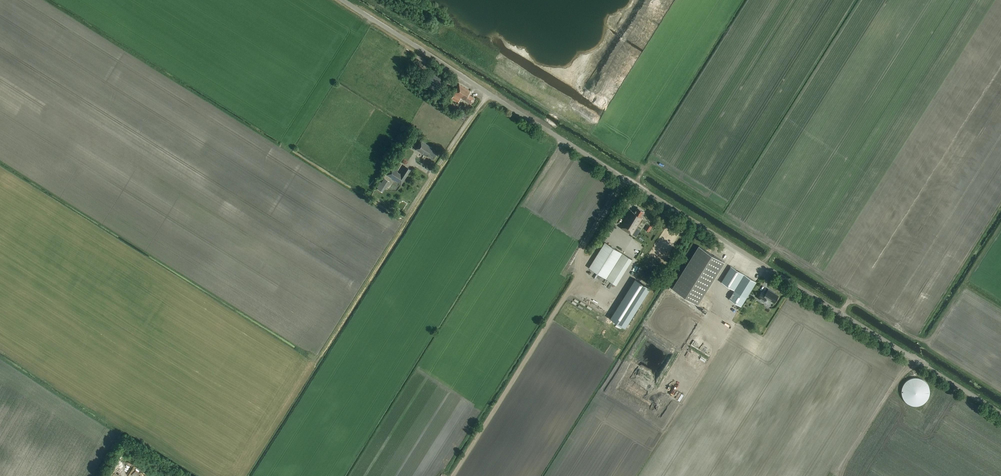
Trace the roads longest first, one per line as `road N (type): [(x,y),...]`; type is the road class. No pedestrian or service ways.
road 1 (unclassified): [(1000,414),(342,0)]
road 2 (track): [(626,179),(583,247),(578,278),(452,475)]
road 3 (track): [(488,94),(317,359)]
road 4 (track): [(918,362),(883,401),(839,475)]

